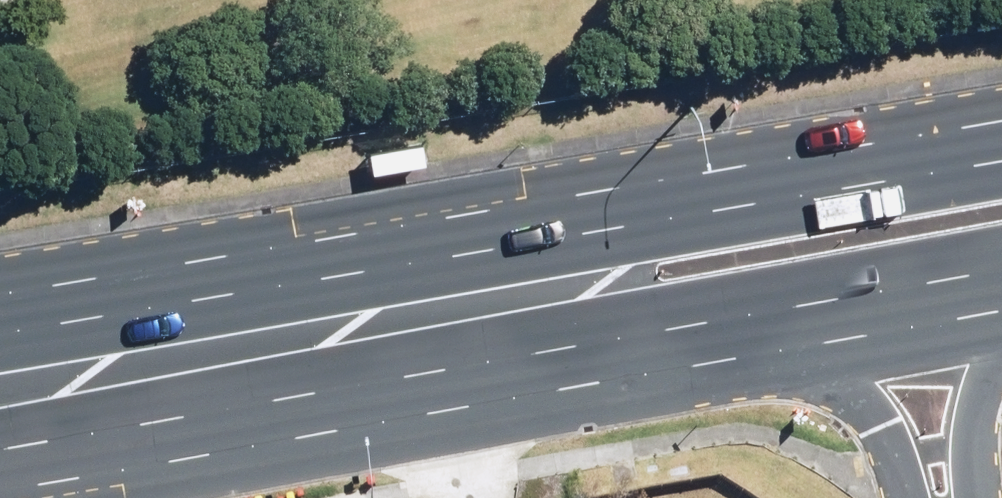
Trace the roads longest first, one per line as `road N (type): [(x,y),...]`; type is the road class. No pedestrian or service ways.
road 1 (primary): [(0,287),(1001,114)]
road 2 (primary): [(756,317),(0,447)]
road 3 (primary): [(1001,272),(756,317)]
road 4 (residential): [(907,497),(882,415),(849,372),(756,317)]
road 5 (residential): [(1001,345),(984,368),(972,462),(976,497)]

